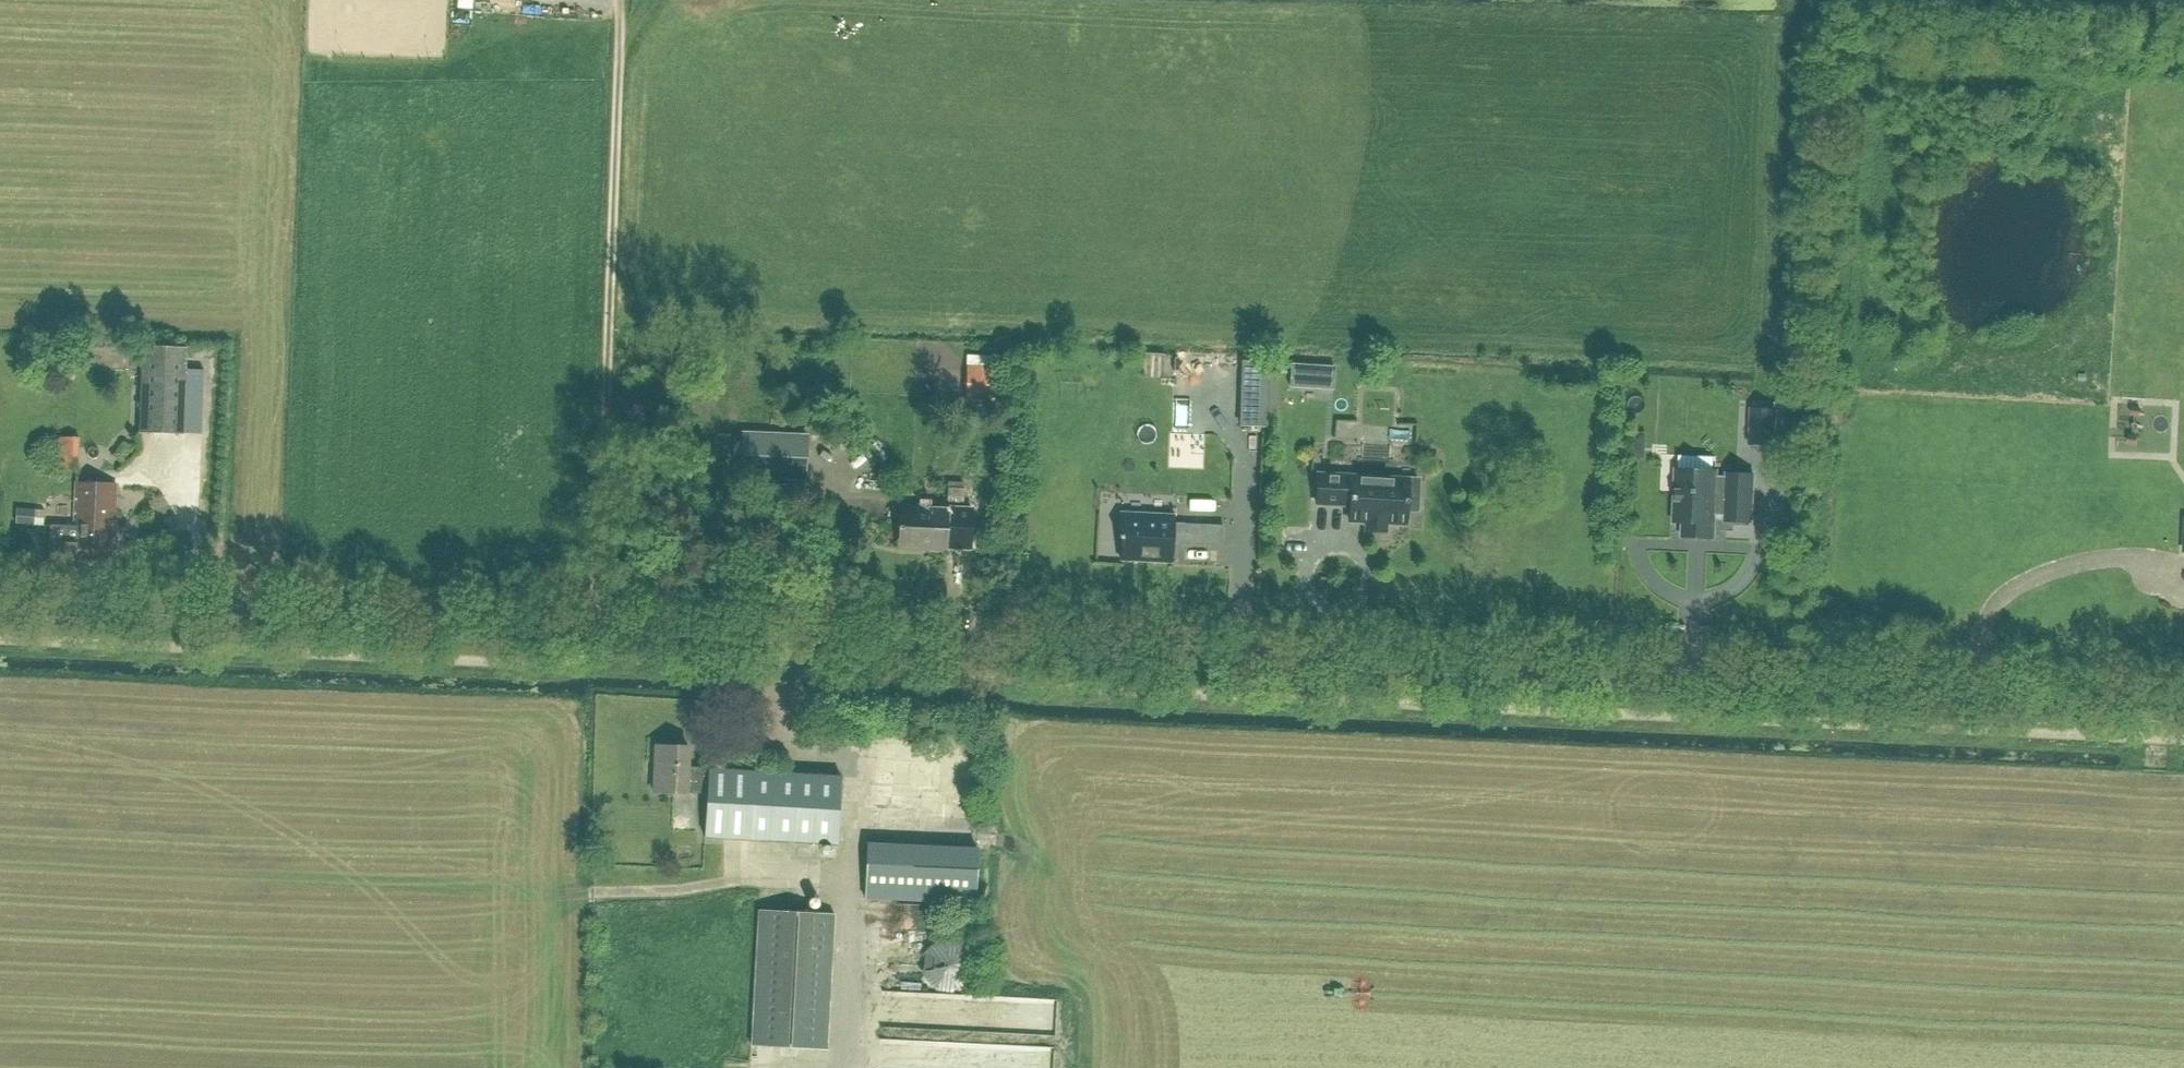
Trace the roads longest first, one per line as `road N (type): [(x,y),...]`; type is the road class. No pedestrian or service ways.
road 1 (tertiary): [(2183,702),(606,628)]
road 2 (unclassified): [(606,628),(623,0)]
road 3 (tertiary): [(606,628),(0,600)]

